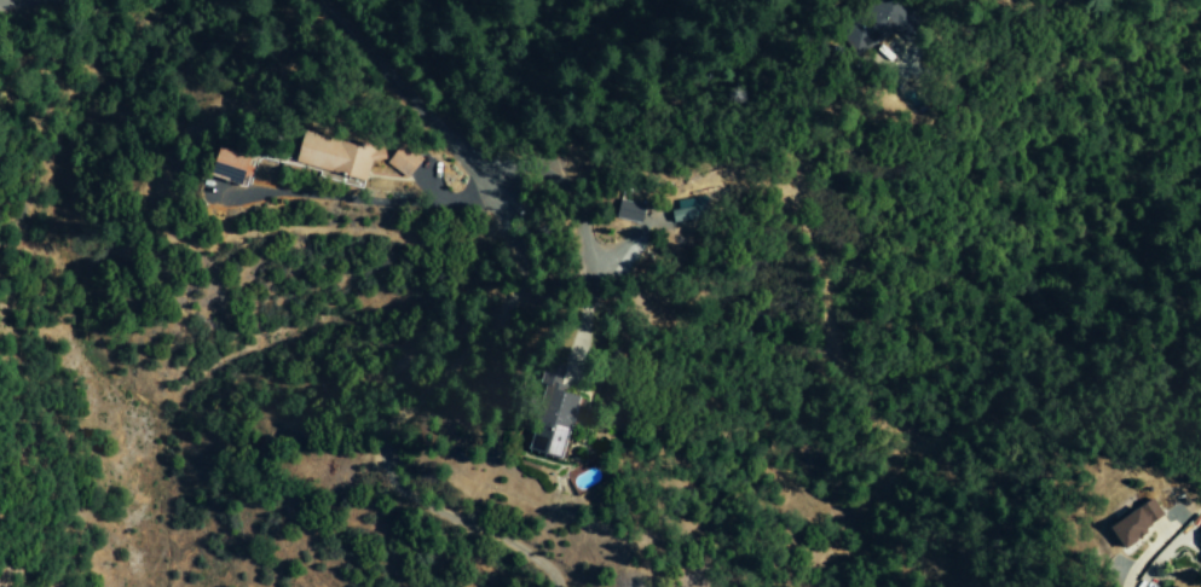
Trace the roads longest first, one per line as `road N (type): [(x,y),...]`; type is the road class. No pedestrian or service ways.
road 1 (residential): [(311,0),(493,184)]

